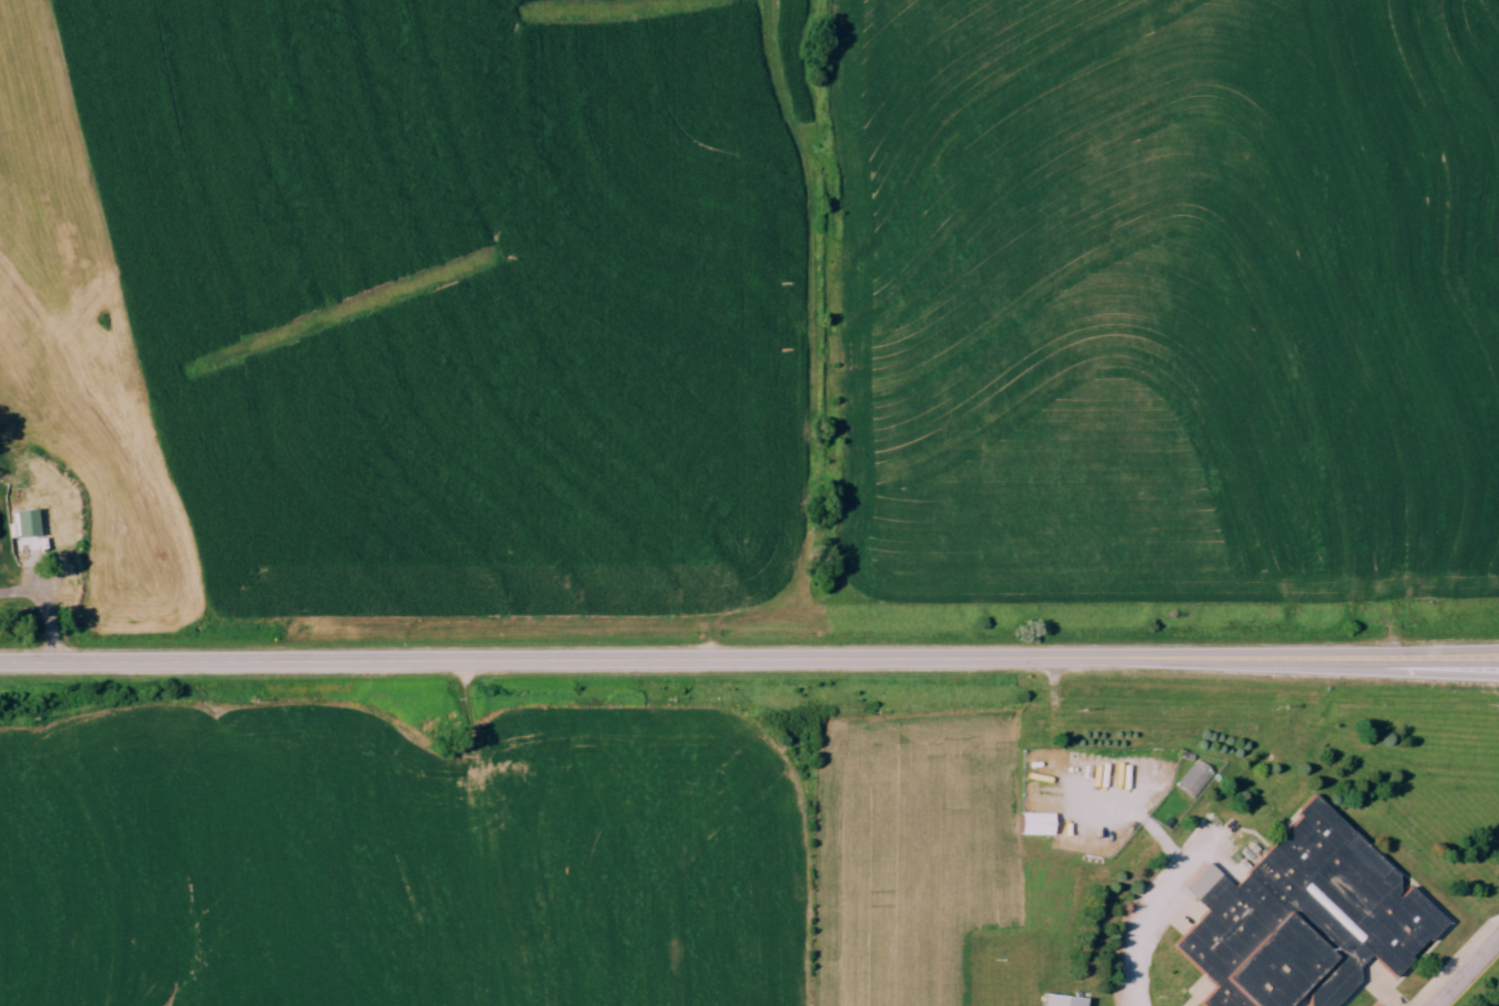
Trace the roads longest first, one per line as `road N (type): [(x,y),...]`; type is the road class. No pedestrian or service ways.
road 1 (secondary): [(0,662),(1498,660)]

